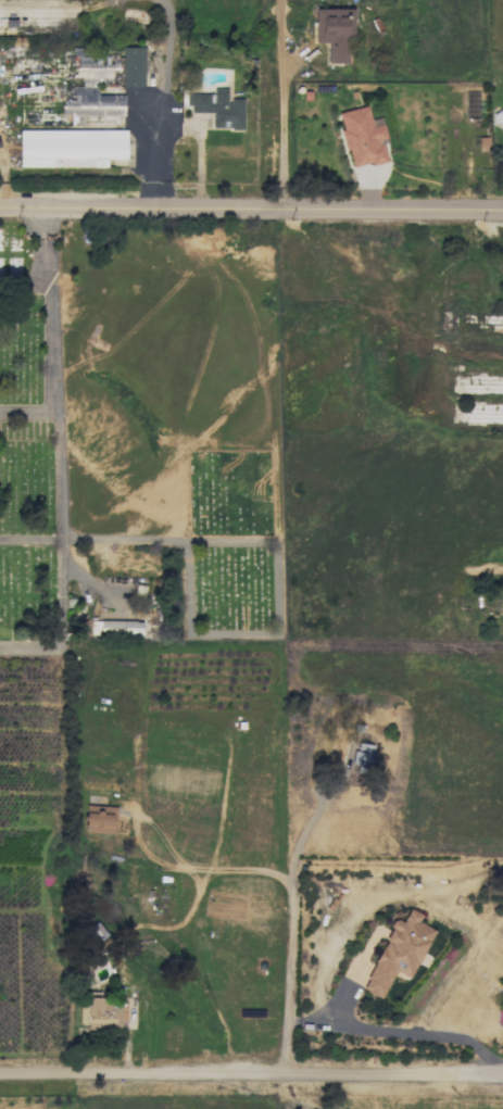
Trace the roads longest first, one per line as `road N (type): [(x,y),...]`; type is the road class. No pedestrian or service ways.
road 1 (residential): [(502,207),(0,202)]
road 2 (residential): [(502,1078),(0,1078)]

